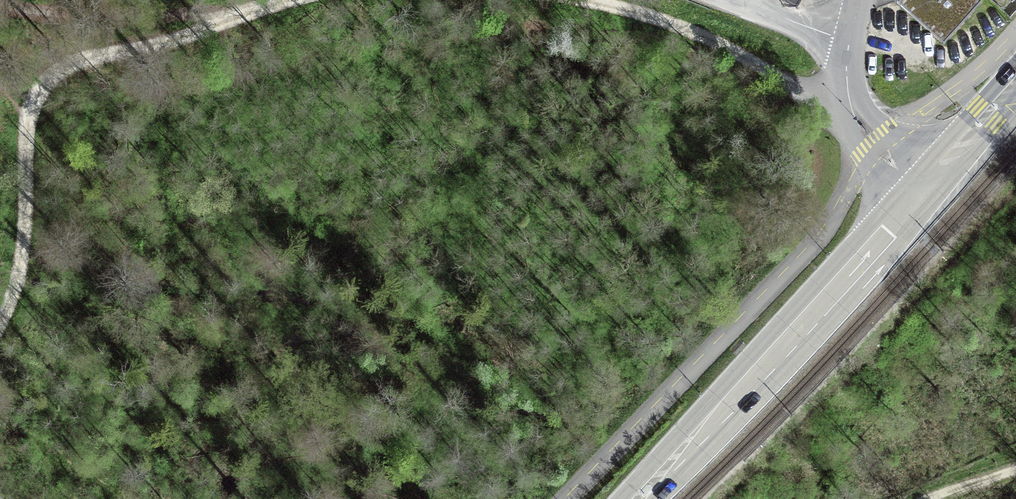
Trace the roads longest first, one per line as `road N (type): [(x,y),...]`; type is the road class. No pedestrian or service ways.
road 1 (track): [(0,328),(25,246),(26,141),(41,92),(83,62),(295,0)]
road 2 (primary): [(639,498),(917,201)]
road 3 (track): [(557,0),(683,31),(803,89),(847,94)]
road 4 (track): [(0,7),(101,17),(240,15)]
road 5 (residential): [(849,44),(847,94),(856,123),(917,201)]
road 6 (primary): [(917,201),(1015,82)]
road 7 (residential): [(849,44),(733,0)]

